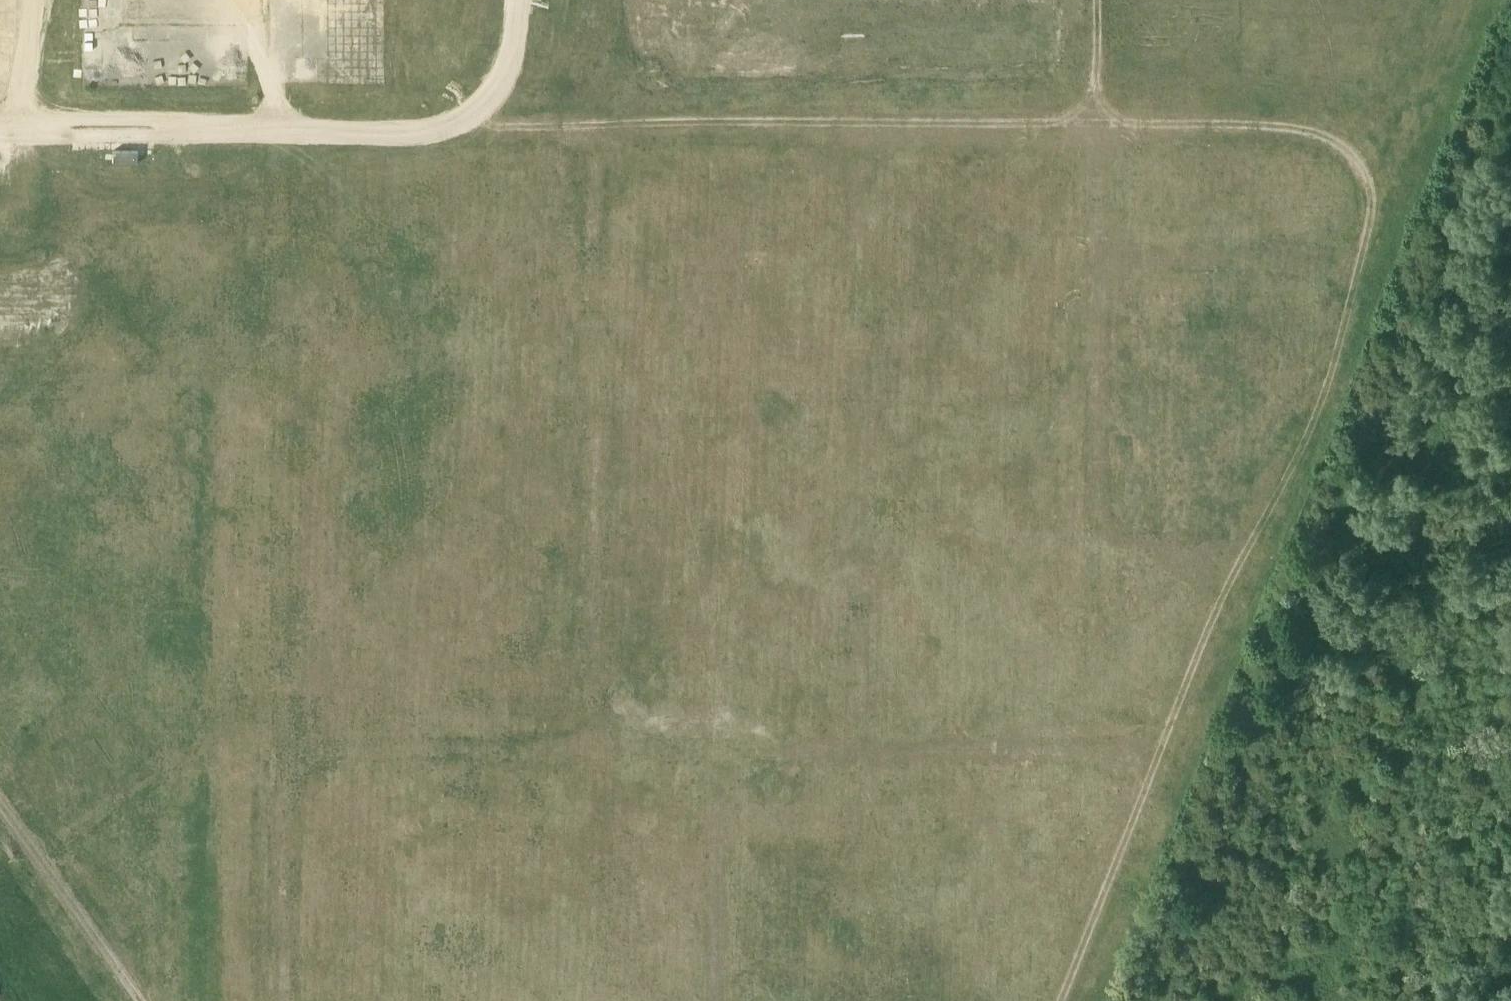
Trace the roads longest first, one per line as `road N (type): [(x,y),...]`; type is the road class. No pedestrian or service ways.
road 1 (unclassified): [(0,133),(470,130),(497,111),(509,84),(509,0)]
road 2 (track): [(0,797),(146,1000)]

